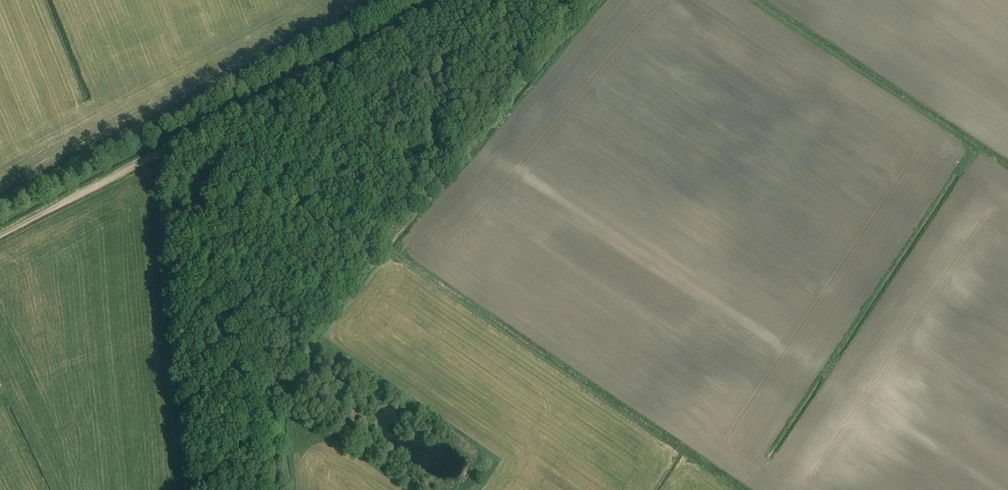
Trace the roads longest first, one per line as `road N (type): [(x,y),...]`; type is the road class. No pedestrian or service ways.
road 1 (track): [(458,0),(0,236)]

